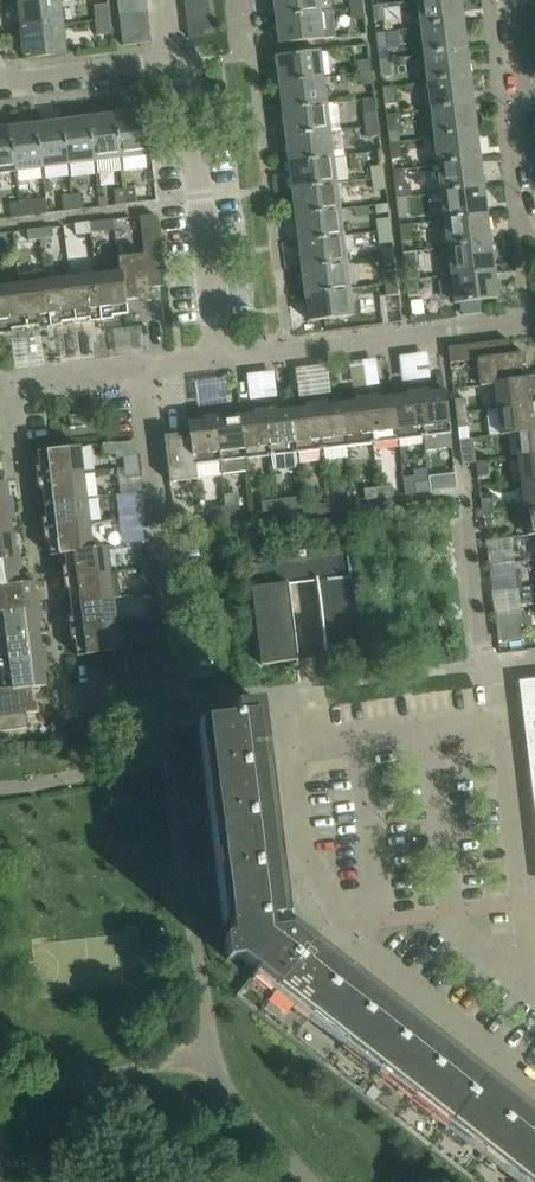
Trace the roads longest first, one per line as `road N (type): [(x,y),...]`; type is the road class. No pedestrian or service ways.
road 1 (residential): [(76,698),(178,682),(140,374)]
road 2 (residential): [(221,363),(534,324)]
road 3 (residential): [(221,363),(183,63)]
road 4 (residential): [(16,450),(9,390),(140,374)]
road 5 (residential): [(183,63),(0,81)]

